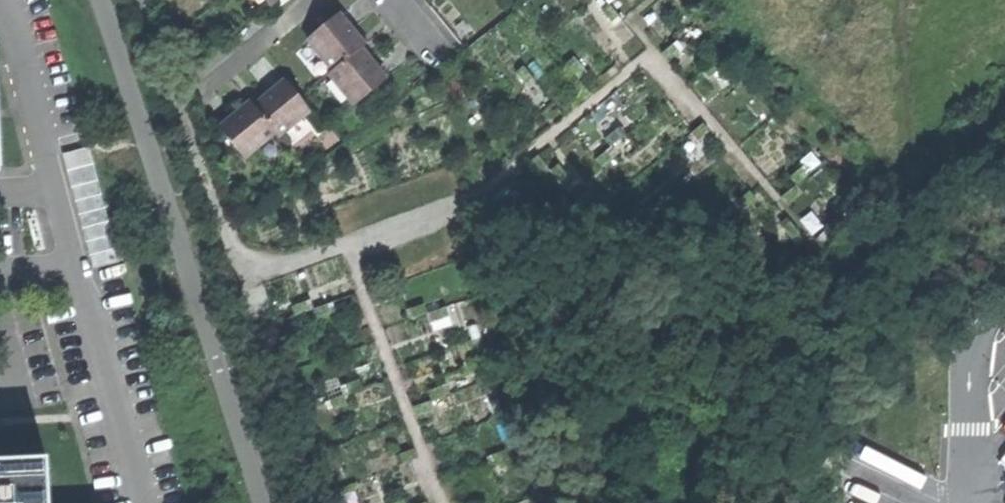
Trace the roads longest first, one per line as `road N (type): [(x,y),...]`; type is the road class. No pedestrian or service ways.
road 1 (unclassified): [(263,502),(100,0)]
road 2 (residential): [(142,502),(20,54),(0,6)]

